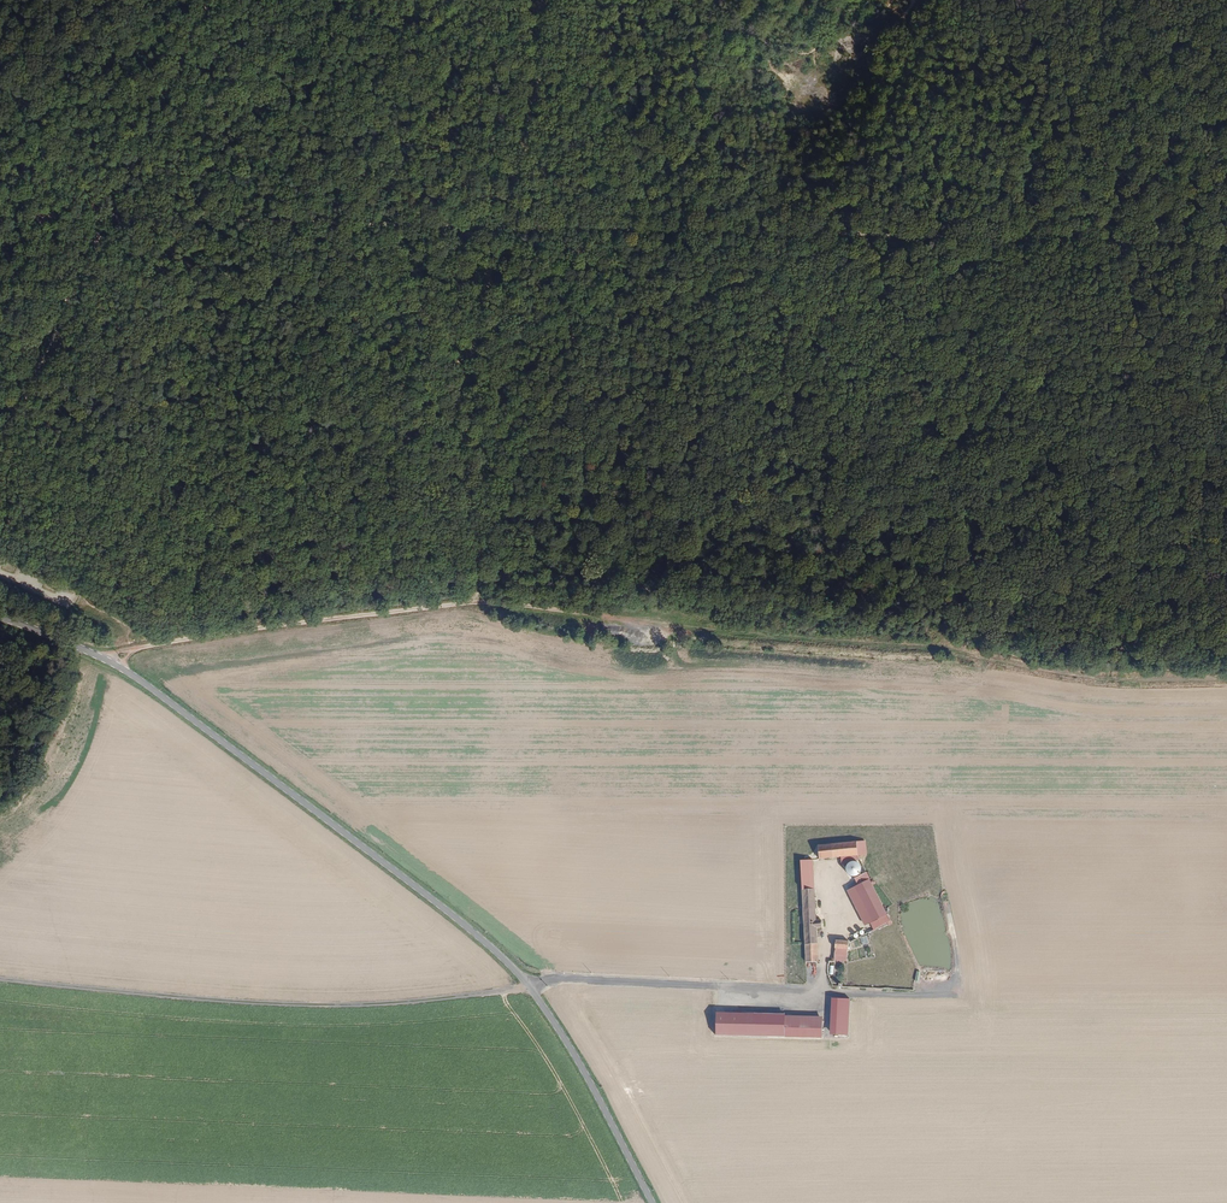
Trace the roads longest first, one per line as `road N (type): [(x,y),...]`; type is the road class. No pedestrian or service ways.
road 1 (track): [(107,218),(768,239),(1226,243)]
road 2 (tertiary): [(0,615),(110,659),(160,692),(494,950),(581,1060),(654,1202)]
road 3 (track): [(0,979),(307,1005),(401,1002),(528,984)]
road 4 (track): [(480,601),(942,646)]
road 5 (track): [(998,237),(969,387),(942,646)]
road 6 (track): [(110,659),(170,641),(480,601)]
road 7 (track): [(503,225),(470,354),(468,447),(482,581)]
road 8 (track): [(942,646),(1090,677),(1226,680)]
road 9 (track): [(998,237),(1076,102),(1106,0)]
road 10 (track): [(107,218),(0,444)]
road 11 (track): [(209,0),(107,218)]
road 12 (track): [(503,225),(538,80),(543,0)]

